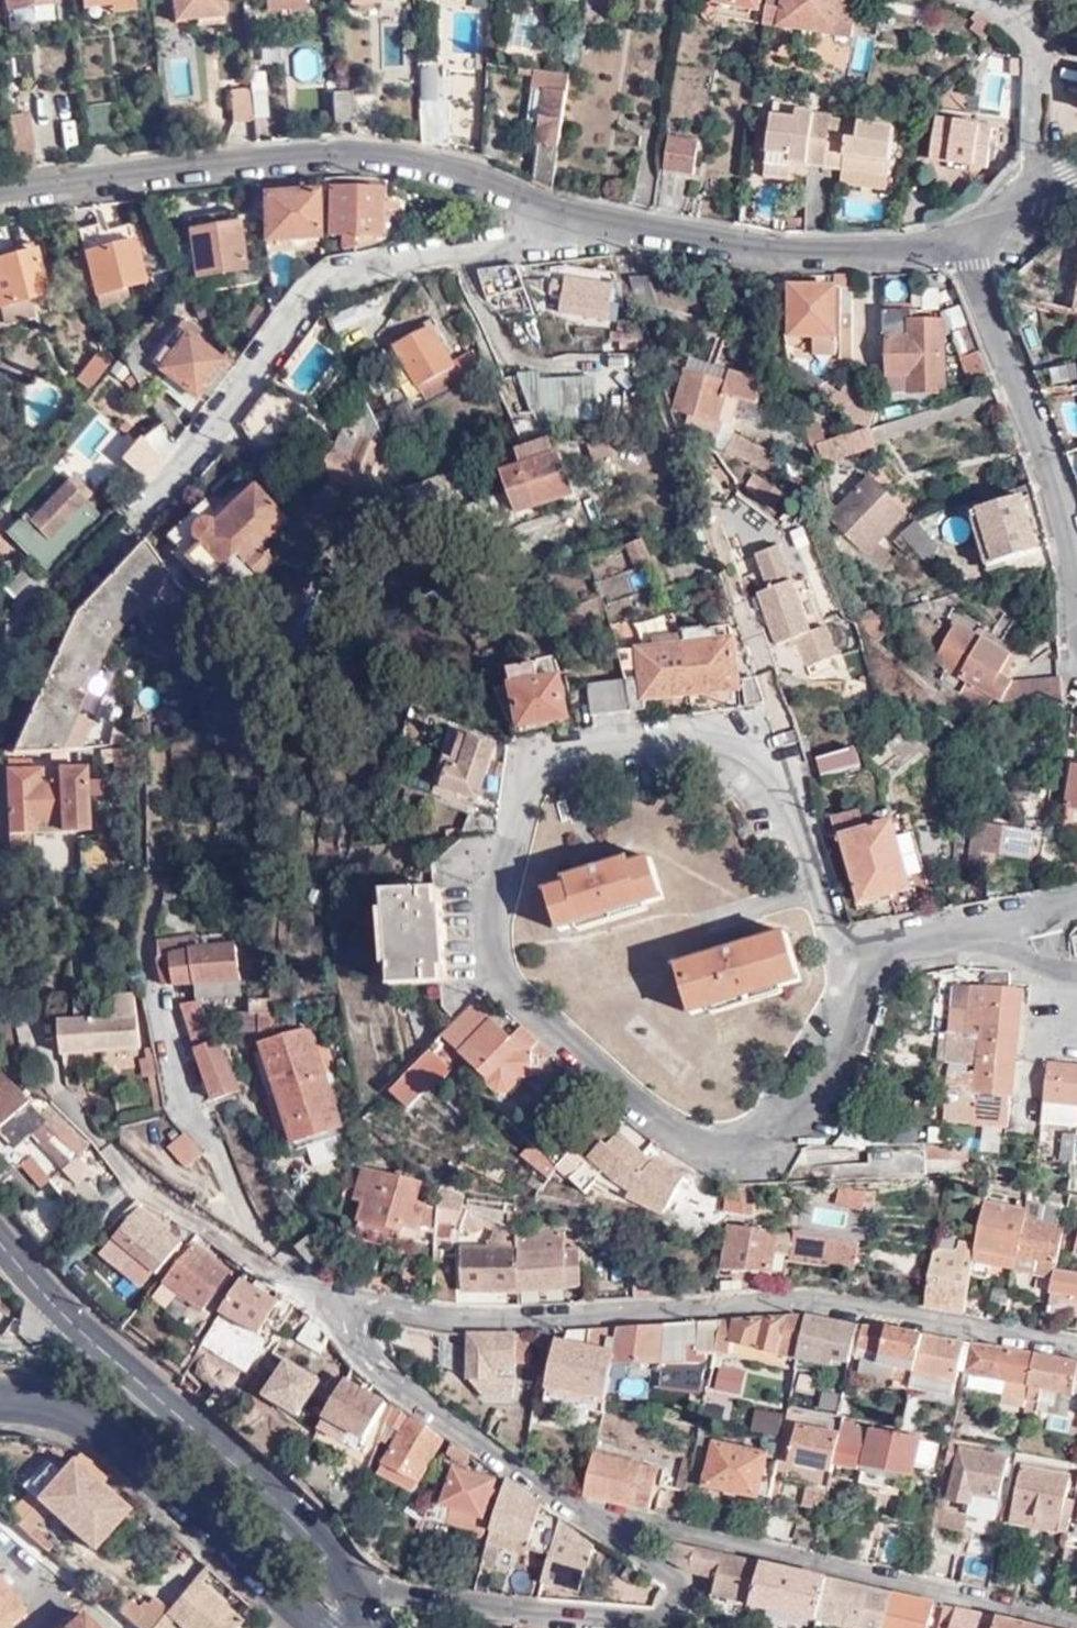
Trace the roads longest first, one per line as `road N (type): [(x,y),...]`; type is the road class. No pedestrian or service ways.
road 1 (residential): [(833,1022),(807,1093),(786,1117),(725,1140),(669,1130),(494,964),(492,913),(531,771),(565,754),(701,735),(764,757),(791,799),(853,967)]
road 2 (residential): [(357,1322),(371,1307),(468,1320),(823,1297),(1076,1346)]
road 3 (residential): [(0,197),(357,153),(610,224)]
road 4 (residential): [(133,514),(196,452),(308,292),(356,270),(610,224)]
road 5 (residential): [(1076,1625),(604,1516),(584,1520)]
road 6 (secondary): [(0,1238),(80,1325),(290,1507),(343,1580)]
road 7 (residential): [(584,1520),(667,1576),(679,1598),(668,1617),(404,1593),(377,1581),(343,1580)]
road 8 (secondary): [(0,1400),(72,1413),(106,1436),(324,1627)]
road 9 (residential): [(1076,593),(966,224)]
road 10 (residential): [(610,224),(802,260),(905,251),(966,224)]
road 11 (residential): [(104,1143),(139,1194),(357,1322)]
road 12 (residential): [(357,1322),(365,1353),(381,1373),(584,1520)]
road 13 (residential): [(1023,185),(1034,118),(1033,49),(982,0)]
road 14 (residential): [(853,967),(872,955),(1023,920)]

